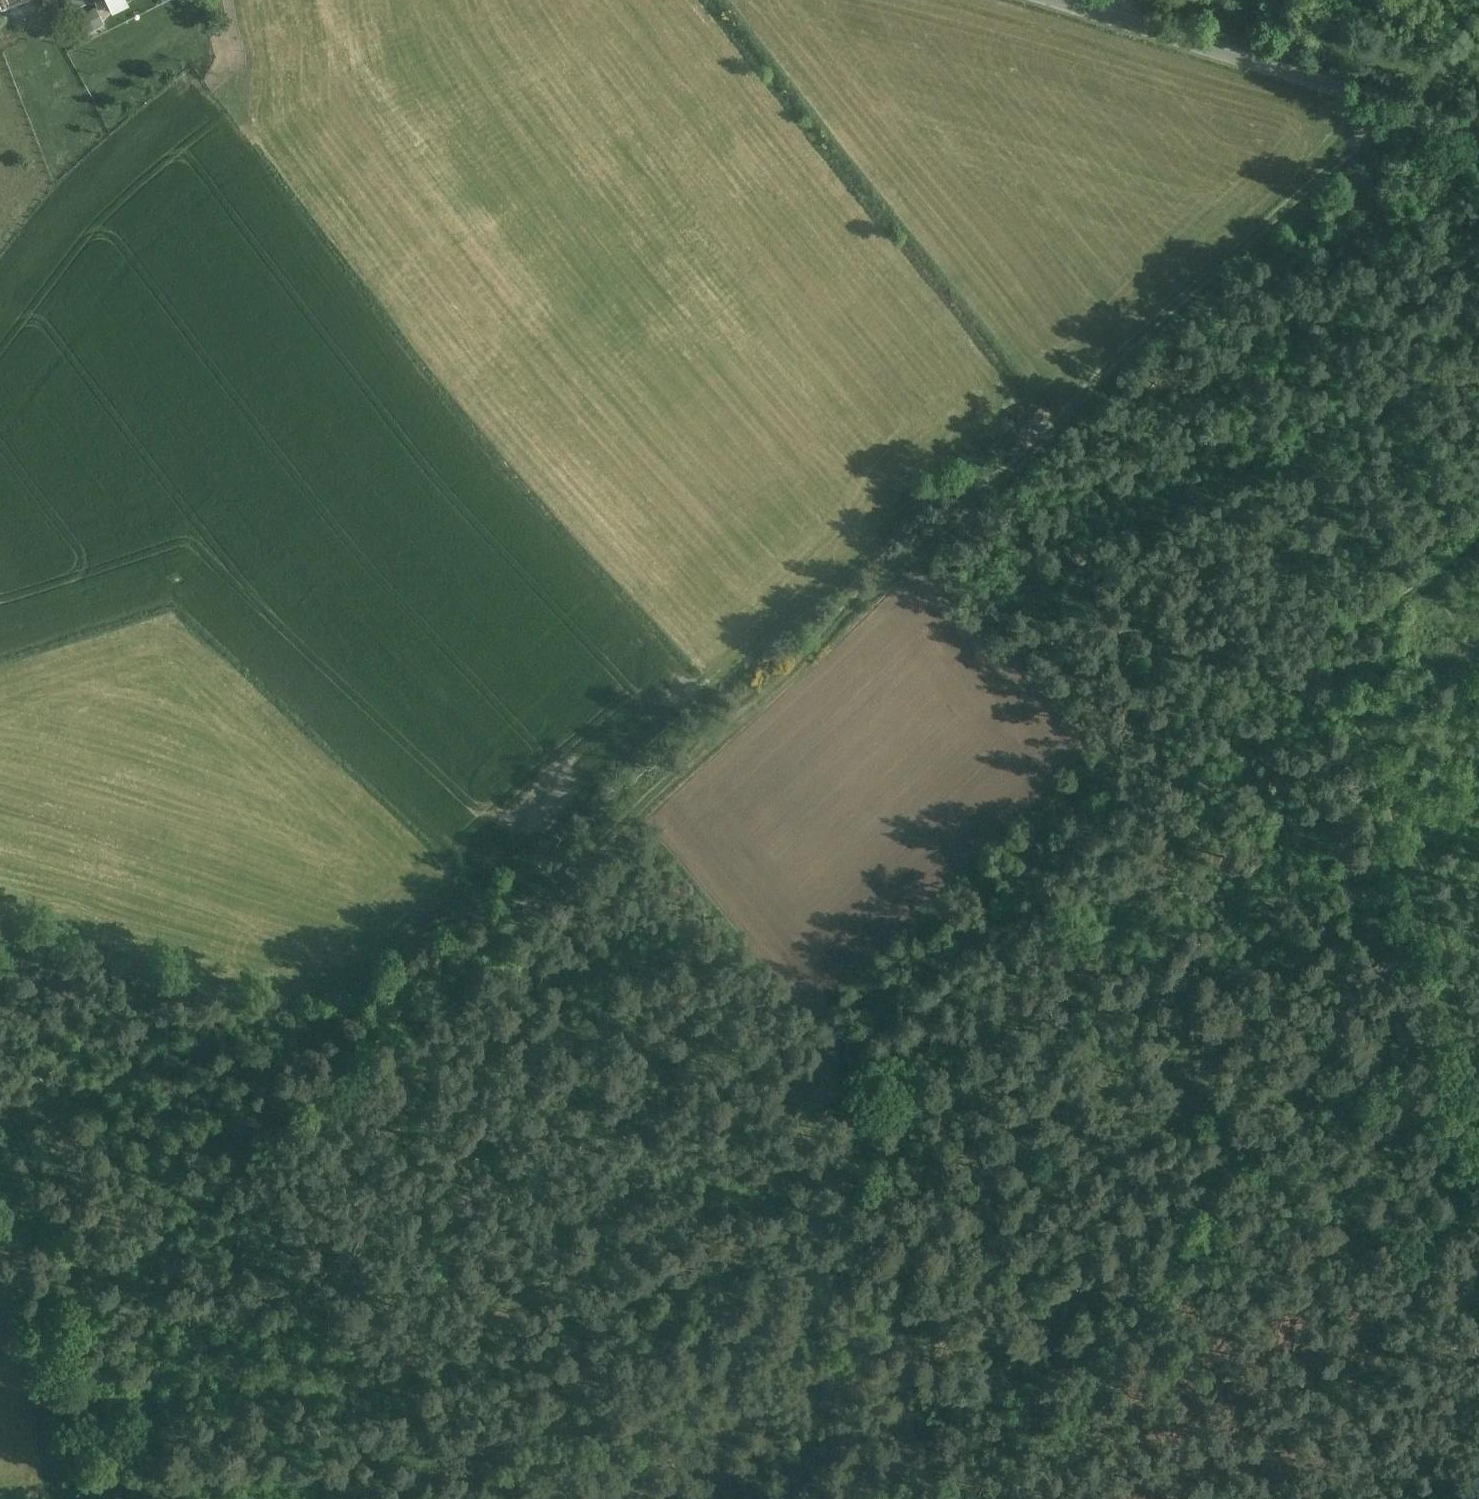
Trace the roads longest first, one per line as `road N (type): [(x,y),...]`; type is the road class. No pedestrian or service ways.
road 1 (track): [(1393,104),(491,950),(64,1329),(61,1403),(75,1488),(69,1498)]
road 2 (unclassified): [(1055,0),(1478,133)]

